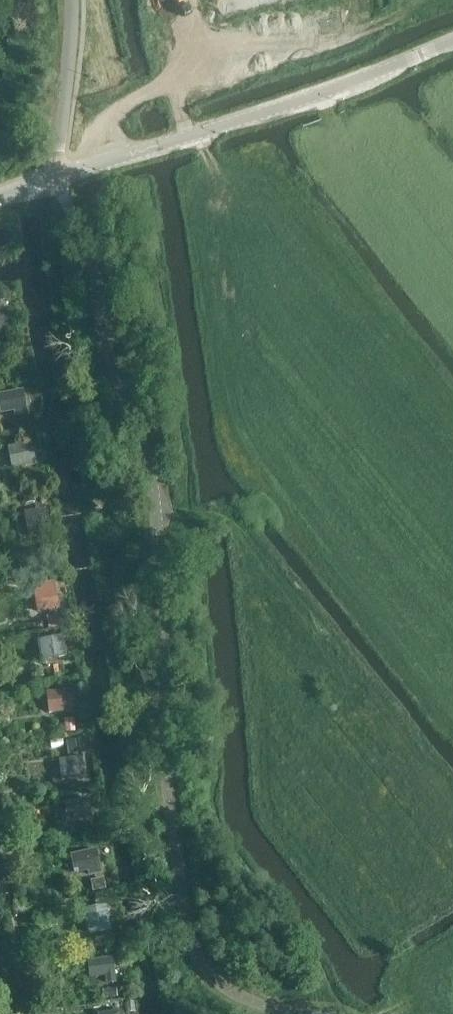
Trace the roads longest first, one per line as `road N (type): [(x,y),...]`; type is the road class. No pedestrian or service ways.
road 1 (tertiary): [(0,198),(204,138),(452,47)]
road 2 (track): [(161,0),(176,89),(125,110),(111,162)]

